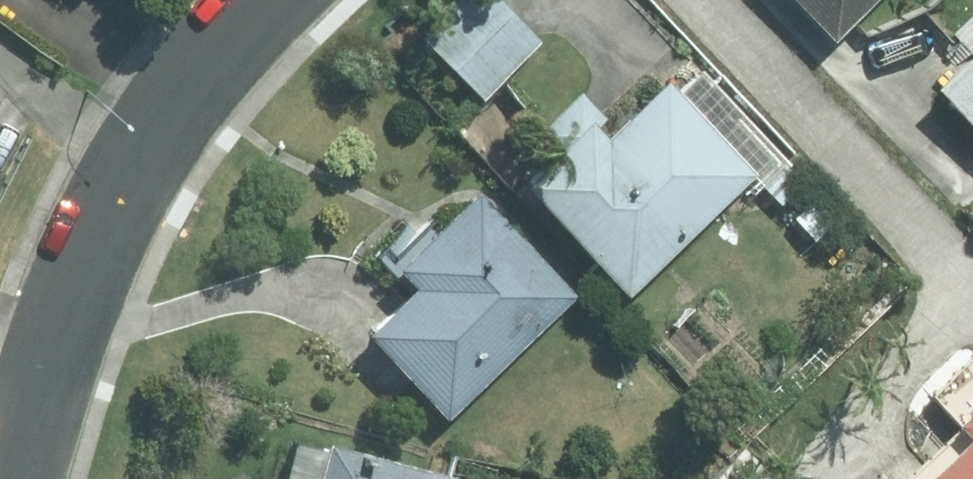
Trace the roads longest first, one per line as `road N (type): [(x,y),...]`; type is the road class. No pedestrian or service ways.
road 1 (residential): [(18,478),(77,293),(118,201),(201,70),(266,0)]

